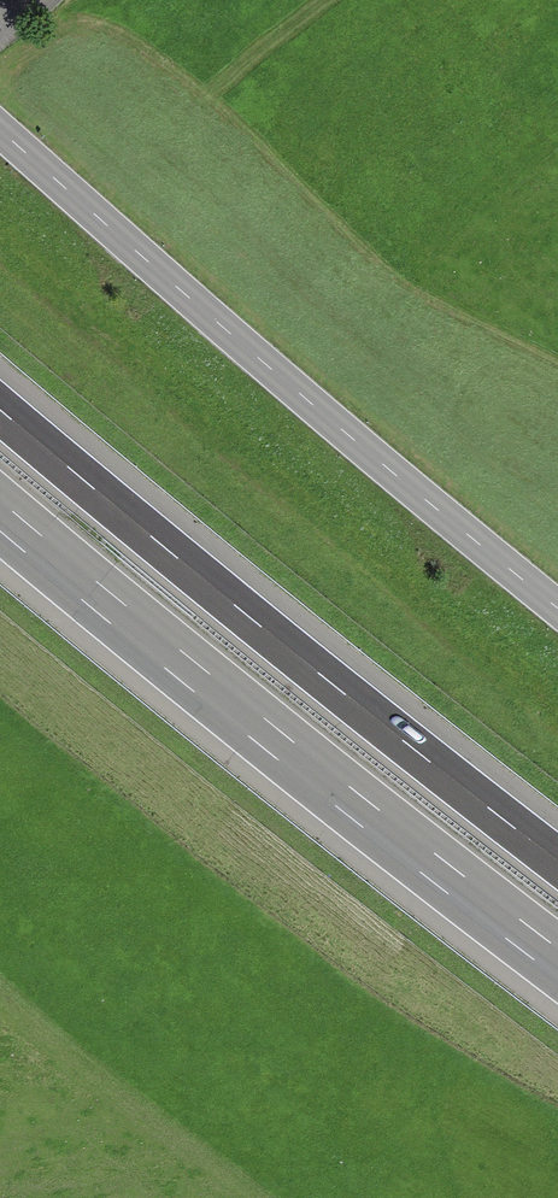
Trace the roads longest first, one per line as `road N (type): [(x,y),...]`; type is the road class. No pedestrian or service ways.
road 1 (primary): [(0,130),(557,607)]
road 2 (motorway): [(557,860),(0,409)]
road 3 (motorway): [(0,516),(557,963)]

